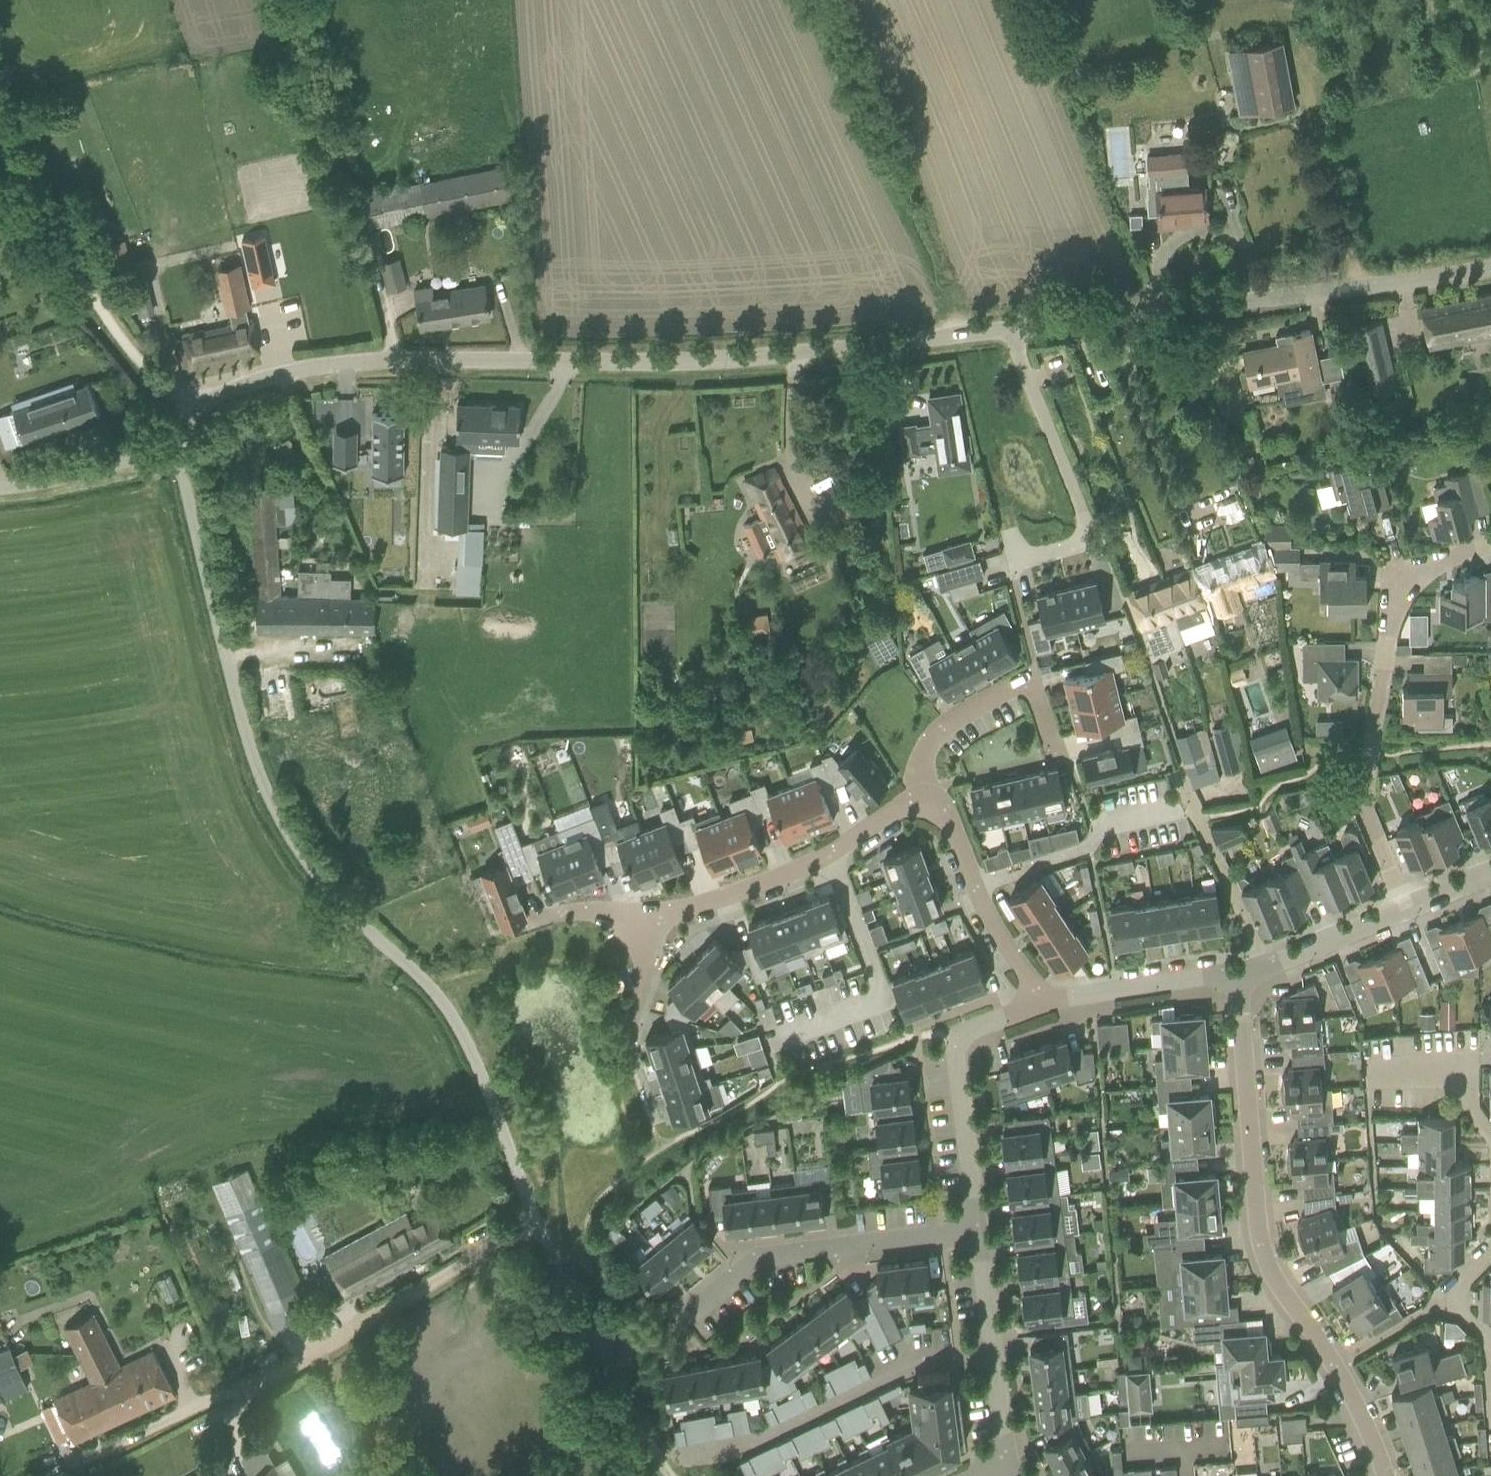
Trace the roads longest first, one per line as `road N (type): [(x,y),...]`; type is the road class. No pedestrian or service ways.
road 1 (unclassified): [(84,1462),(302,1358),(534,1220),(463,1032),(285,829),(252,755),(176,445)]
road 2 (unclassified): [(194,408),(276,375),(354,361),(715,360),(1007,328)]
road 3 (residential): [(1384,1475),(1333,1364),(1273,1272),(1263,1243),(1238,978)]
road 4 (unclassified): [(1007,328),(1387,285),(1490,264)]
road 5 (residential): [(1401,904),(1370,819),(1367,775),(1400,606),(1414,570),(1439,557),(1490,554)]
road 6 (unclassified): [(194,408),(160,384),(117,334),(0,136)]
road 7 (residential): [(677,1319),(759,1258),(976,1230)]
road 8 (residential): [(918,798),(825,858),(667,921),(656,934)]
road 9 (track): [(670,1475),(643,1445),(534,1220)]
road 10 (residential): [(1044,1003),(988,921),(947,810),(918,798)]
road 11 (residential): [(1104,547),(1089,540),(1007,328)]
road 12 (residential): [(976,1230),(1011,1461)]
road 13 (residential): [(1269,969),(1184,788)]
road 14 (residential): [(1044,1003),(1238,978)]
road 15 (residential): [(954,1036),(976,1230)]
road 16 (residential): [(656,934),(627,1034),(646,1109)]
road 17 (unclassified): [(0,486),(176,445)]
road 18 (residential): [(918,798),(920,761),(936,730),(1027,679)]
road 19 (track): [(823,0),(887,156)]
road 20 (residential): [(1269,969),(1401,904)]
road 21 (residential): [(656,934),(597,911),(538,919)]

